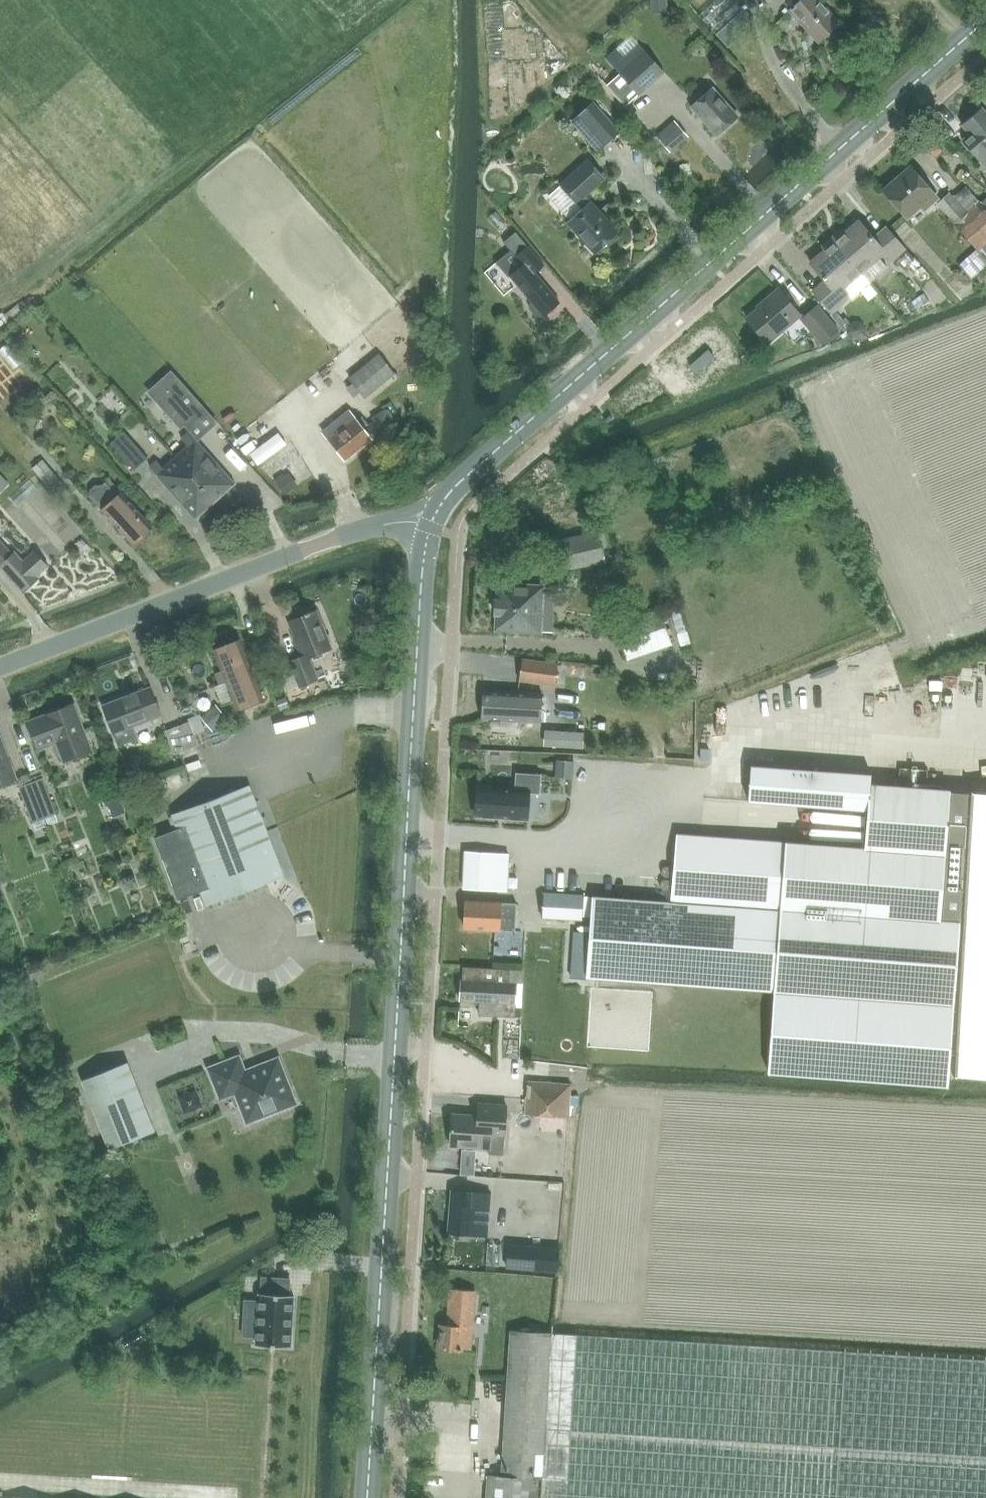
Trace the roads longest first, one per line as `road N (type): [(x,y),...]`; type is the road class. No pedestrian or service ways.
road 1 (tertiary): [(367,1497),(430,523)]
road 2 (tertiary): [(430,523),(467,477),(985,18)]
road 3 (unclassified): [(0,670),(362,532),(430,523)]

